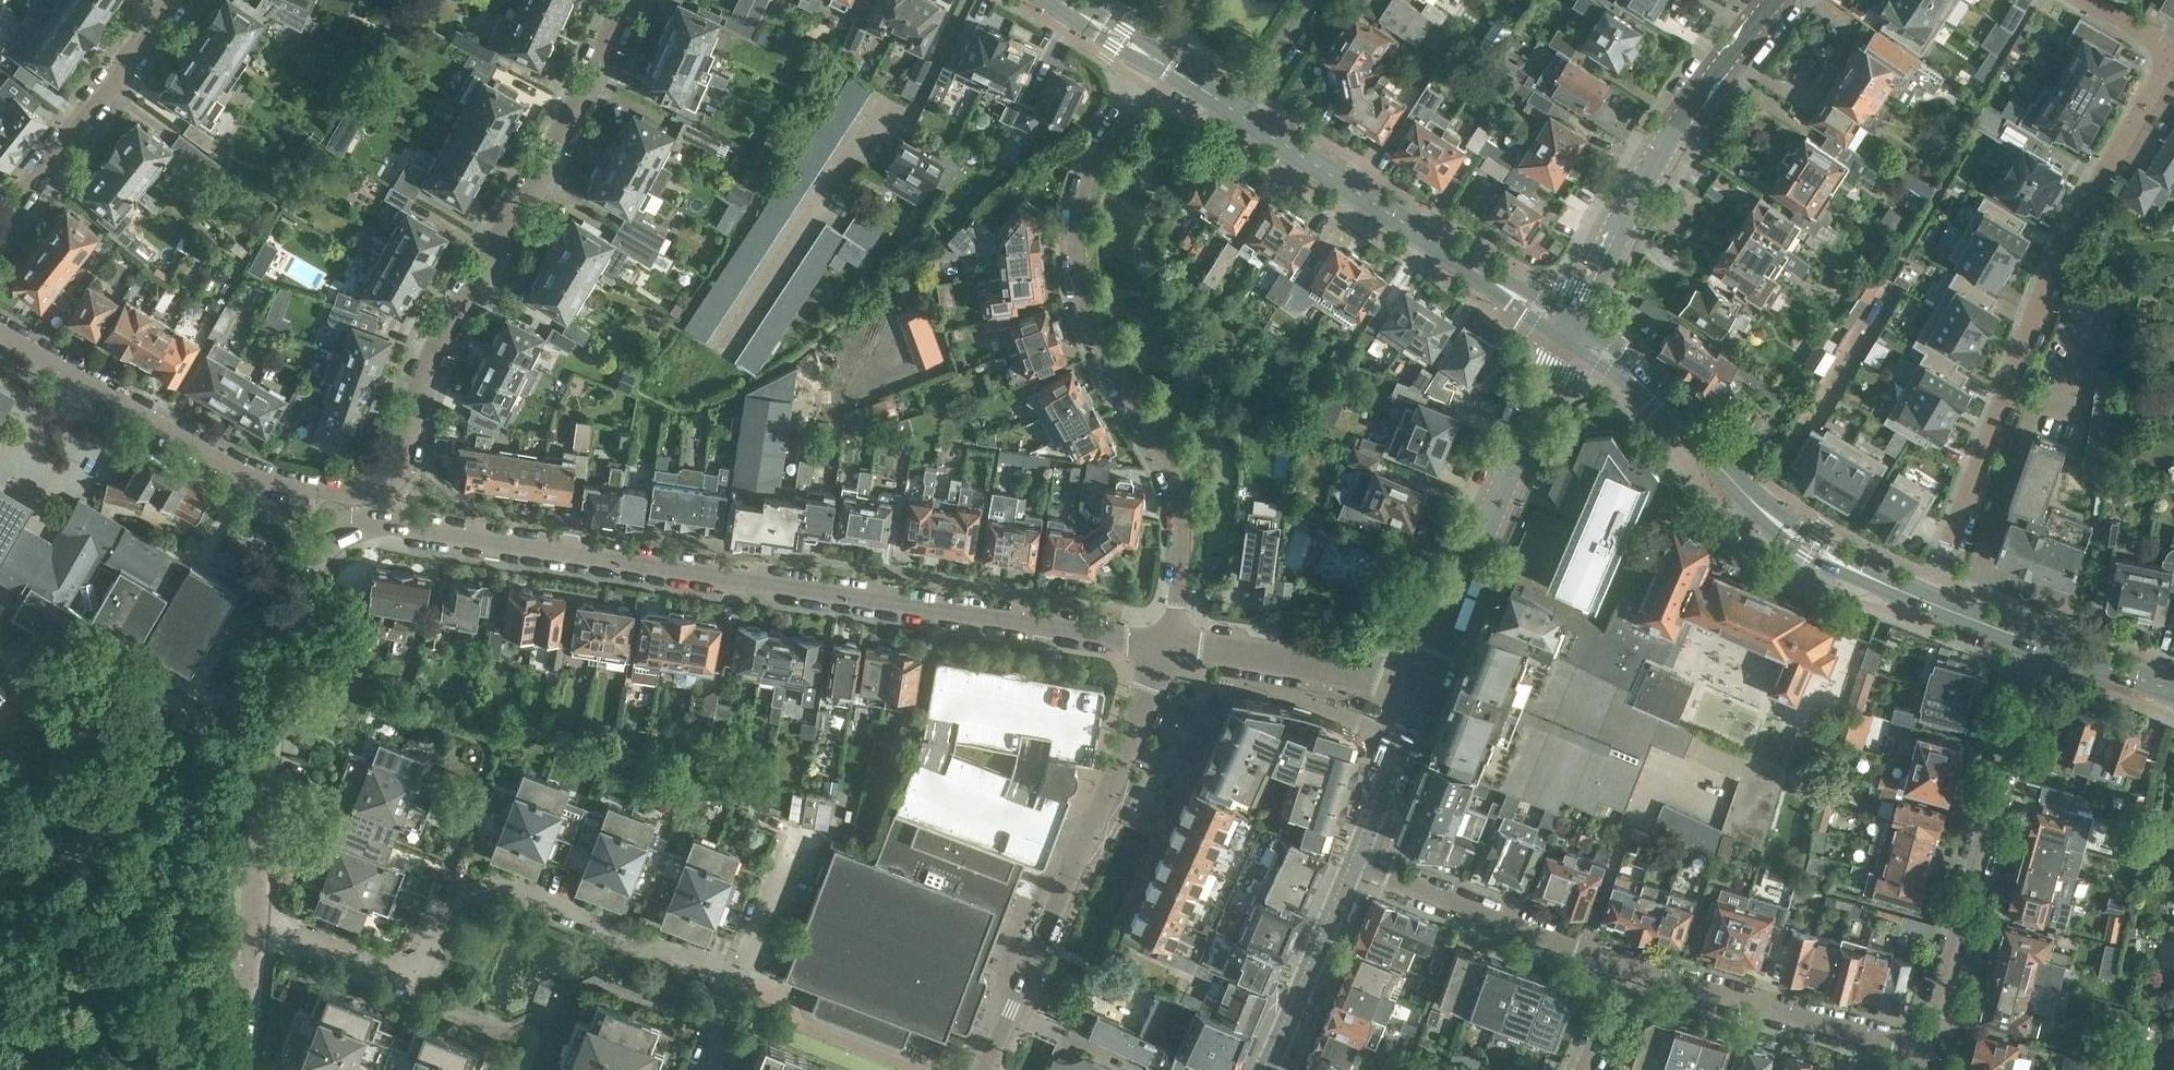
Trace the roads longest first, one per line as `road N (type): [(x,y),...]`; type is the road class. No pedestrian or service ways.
road 1 (residential): [(1167,649),(397,521)]
road 2 (residential): [(1154,58),(1094,159),(1073,245),(1098,344),(1179,502),(1167,649)]
road 3 (residential): [(2173,57),(2084,200),(1924,600)]
road 4 (residential): [(739,977),(654,943),(619,941),(606,922),(502,882),(445,904),(427,963),(409,971),(256,912)]
road 5 (residential): [(385,477),(397,466),(440,343),(626,0)]
road 6 (residential): [(256,912),(282,670),(307,572),(336,524),(397,521)]
road 7 (primary): [(1924,600),(1811,545),(1754,501),(1642,383),(1571,328)]
road 8 (residential): [(385,477),(326,490),(246,464),(0,326)]
road 9 (residential): [(1925,1052),(2037,641)]
road 10 (primary): [(1571,328),(1242,115)]
road 11 (tertiary): [(1426,691),(1571,328)]
road 12 (residential): [(1571,328),(1644,175),(1694,96),(1773,0)]
road 13 (residential): [(1925,1052),(1632,964)]
road 14 (residential): [(1632,964),(1361,865)]
road 15 (residential): [(0,223),(170,0)]
road 16 (residential): [(1426,691),(1338,668),(1167,649)]
road 17 (residential): [(1087,842),(986,1069)]
road 18 (tertiary): [(1269,1069),(1361,865)]
road 19 (residential): [(1167,649),(1087,842)]
road 20 (tertiary): [(1361,865),(1426,691)]
road 21 (residential): [(234,1069),(256,912)]
road 22 (residential): [(739,977),(795,830)]
road 23 (primary): [(2173,686),(2037,641)]
road 24 (residential): [(1242,115),(1317,0)]
road 25 (primary): [(2037,641),(1924,600)]

